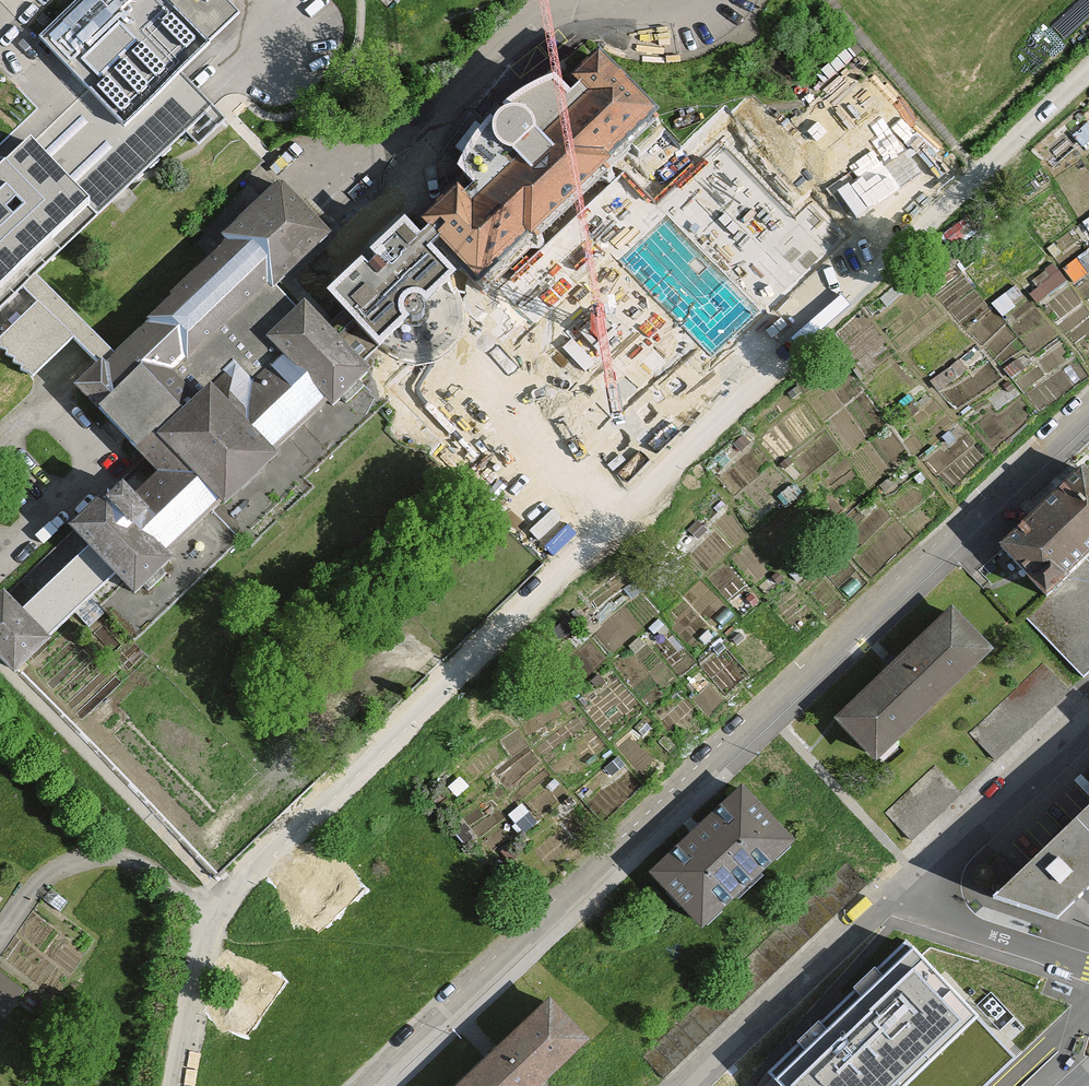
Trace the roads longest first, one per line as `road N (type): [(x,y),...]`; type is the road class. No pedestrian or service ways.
road 1 (residential): [(221,890),(1088,74)]
road 2 (residential): [(366,1085),(1088,402)]
road 3 (residential): [(688,1085),(889,896)]
road 4 (residential): [(889,896),(1088,714)]
road 5 (residential): [(1088,967),(889,896)]
road 6 (residential): [(221,890),(177,1085)]

